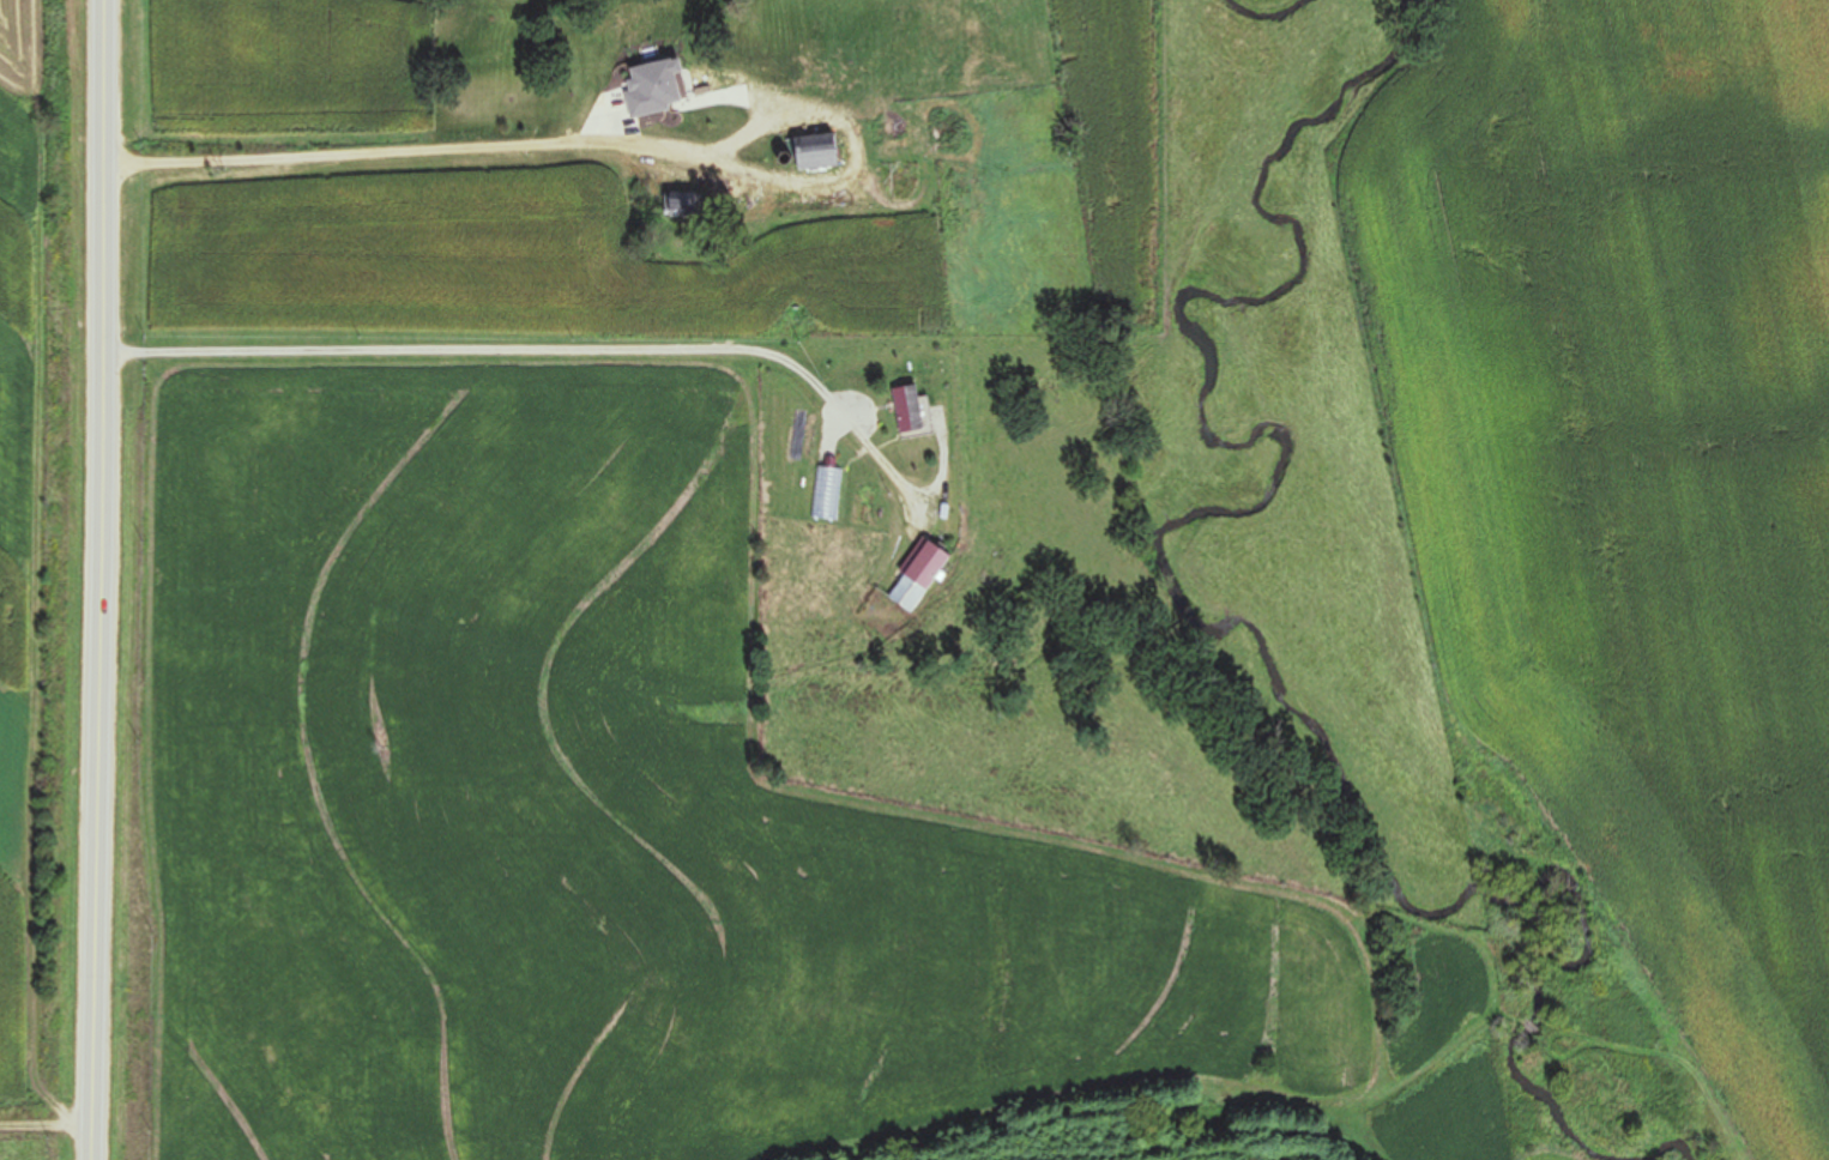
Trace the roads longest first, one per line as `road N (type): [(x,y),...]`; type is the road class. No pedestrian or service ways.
road 1 (primary): [(92,1159),(102,0)]

